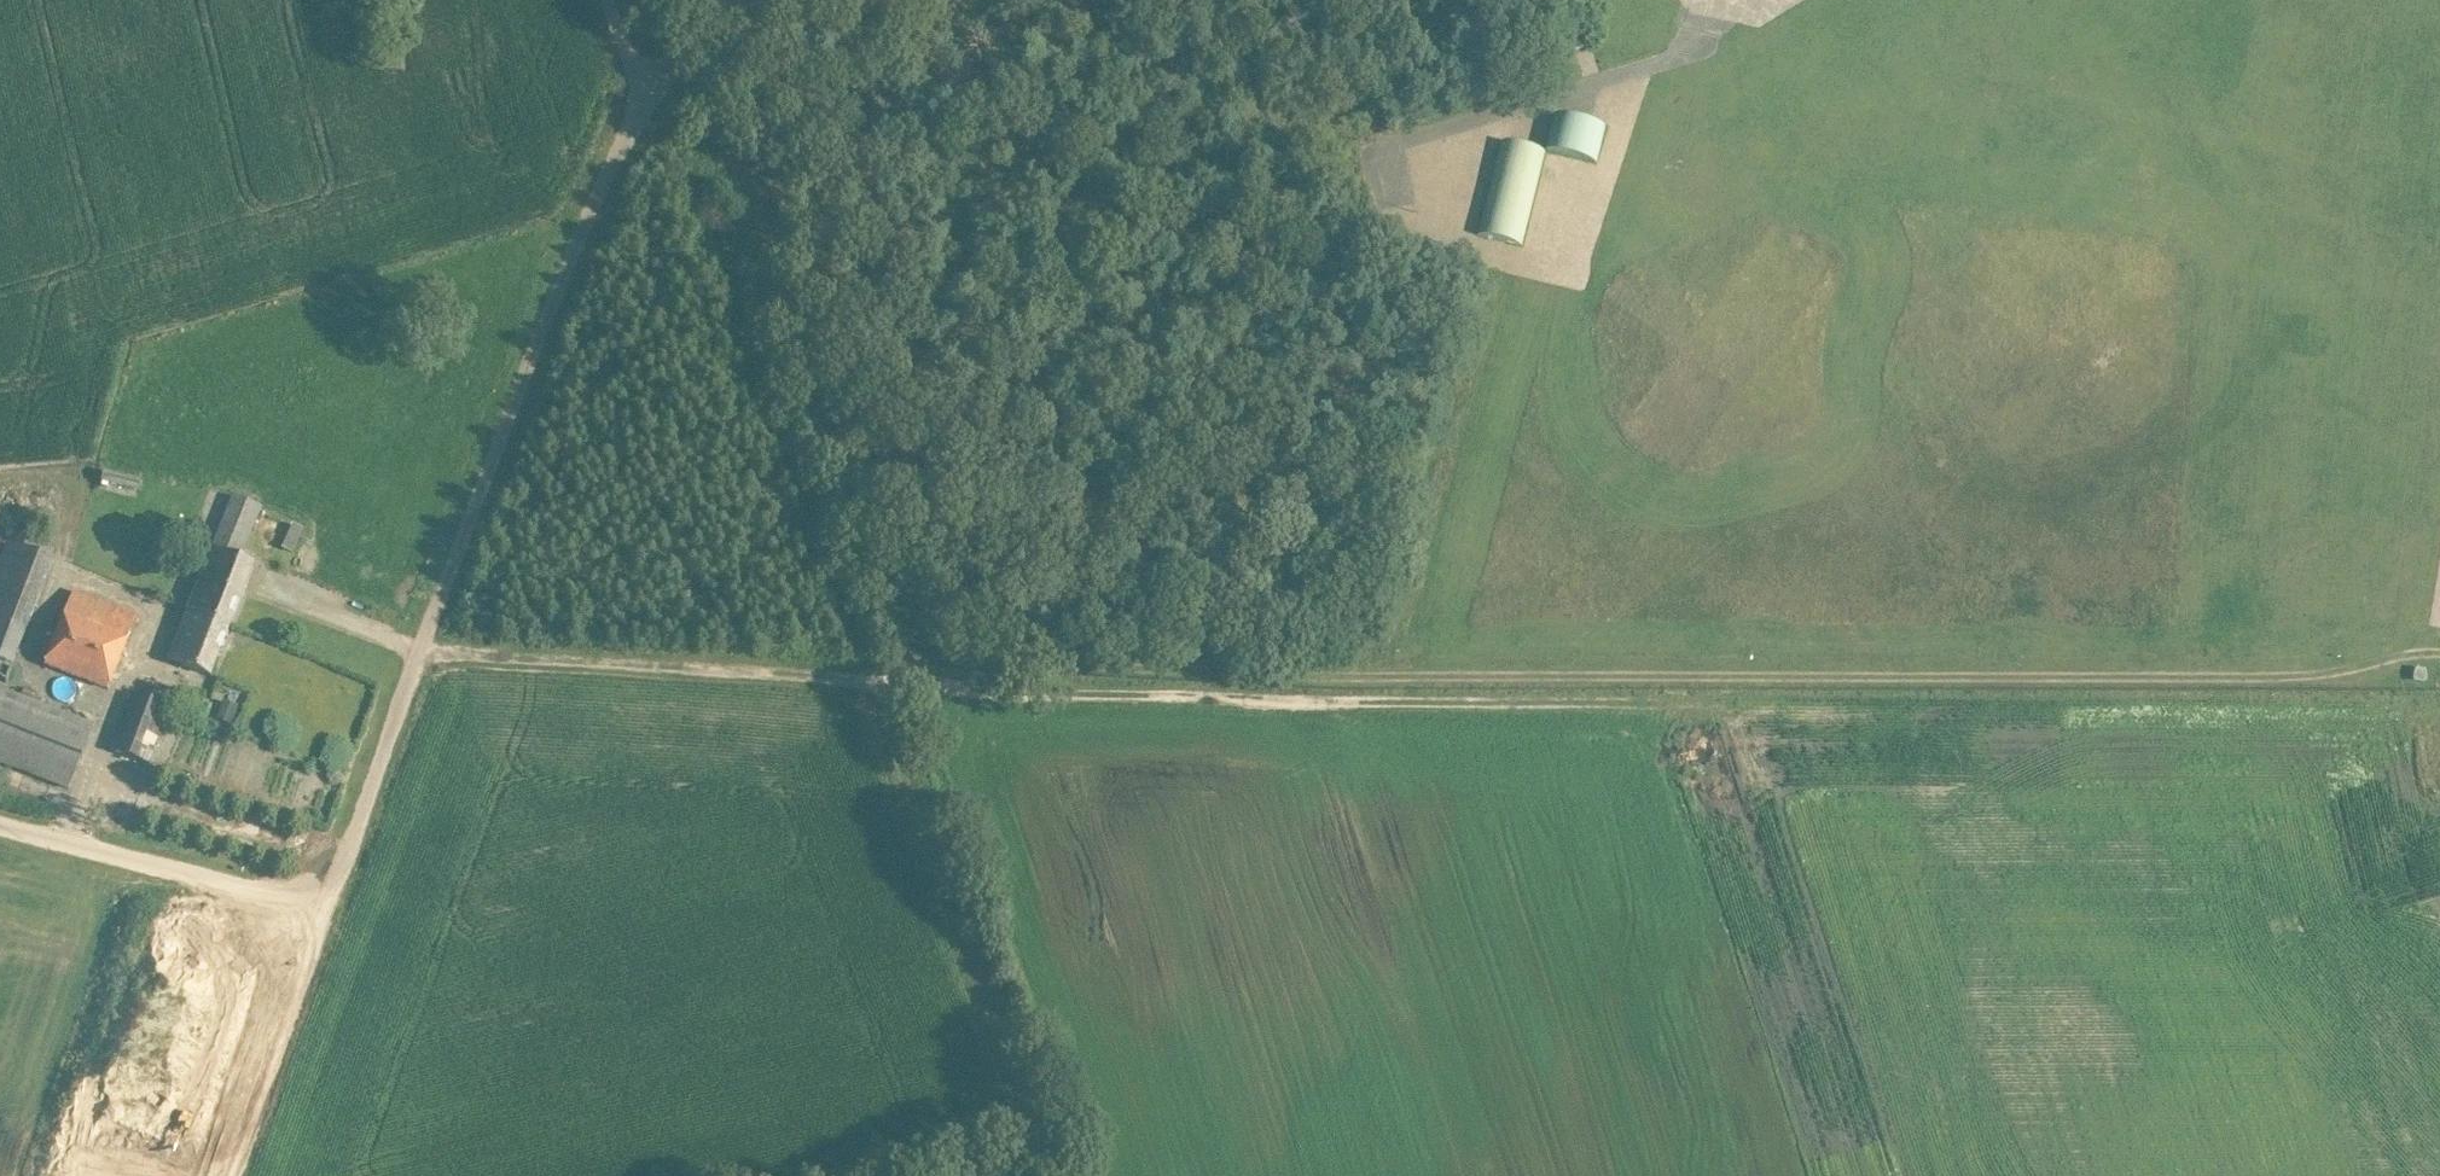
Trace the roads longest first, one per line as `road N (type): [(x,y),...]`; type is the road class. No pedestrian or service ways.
road 1 (unclassified): [(322,910),(586,224),(642,99),(711,0)]
road 2 (track): [(1060,1175),(872,682),(424,647)]
road 3 (unclassified): [(0,825),(322,910)]
road 4 (unclassified): [(322,910),(223,1175)]

